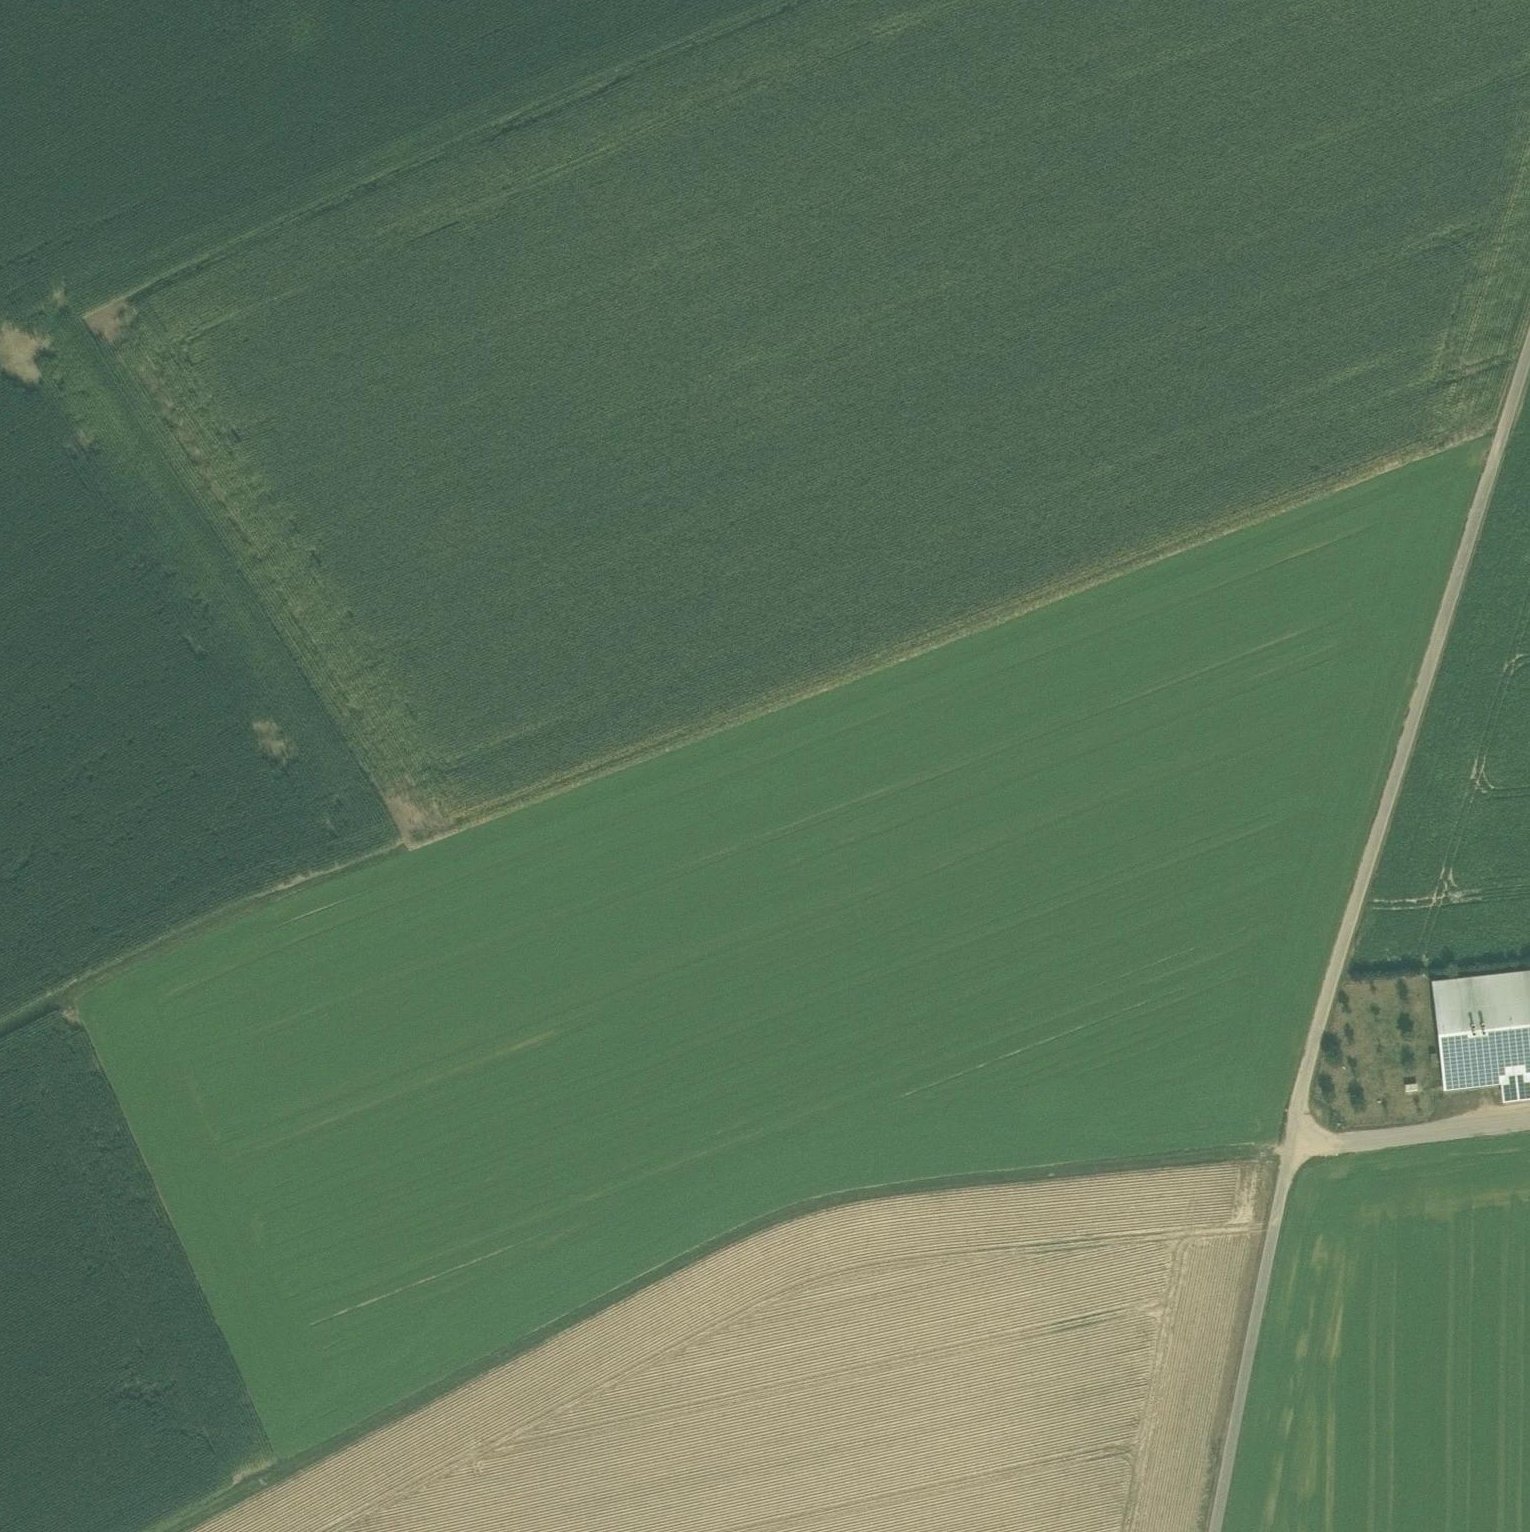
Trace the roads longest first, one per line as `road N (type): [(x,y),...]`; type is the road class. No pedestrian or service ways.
road 1 (residential): [(1214,1531),(1346,921),(1529,333)]
road 2 (track): [(1291,1146),(800,1203),(163,1531)]
road 3 (track): [(1291,1146),(1529,1127)]

